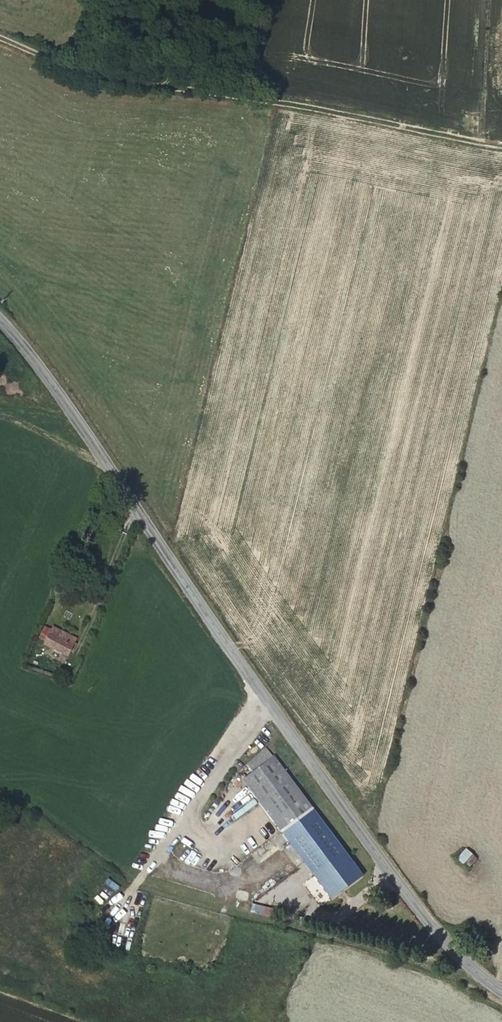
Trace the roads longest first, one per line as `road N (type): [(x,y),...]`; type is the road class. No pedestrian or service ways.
road 1 (tertiary): [(0,319),(421,911),(474,971),(501,990)]
road 2 (track): [(501,147),(276,101),(86,75),(0,38)]
road 3 (track): [(474,971),(450,975),(139,880)]
road 4 (track): [(267,699),(139,880)]
road 5 (track): [(139,880),(37,807),(0,815)]

